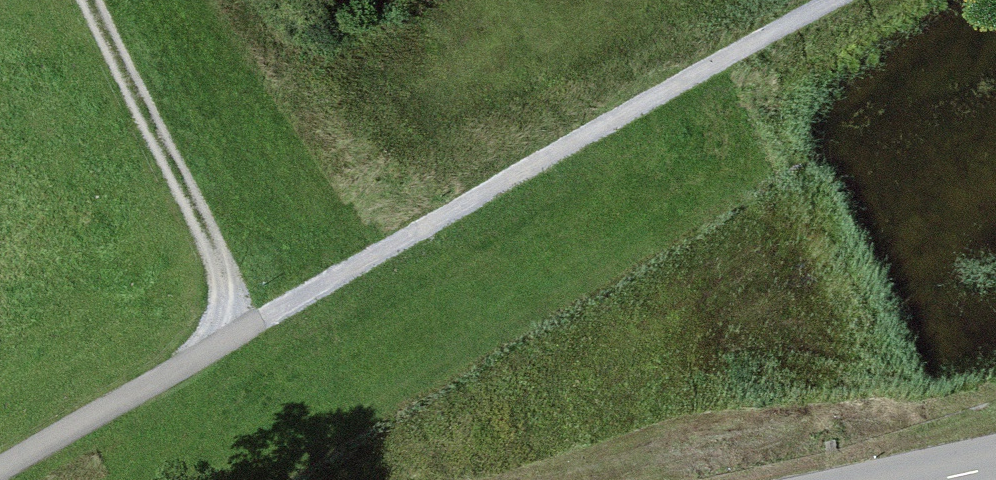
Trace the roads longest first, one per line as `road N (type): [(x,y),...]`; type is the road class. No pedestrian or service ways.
road 1 (track): [(252,323),(844,0)]
road 2 (track): [(99,0),(252,323)]
road 3 (track): [(0,468),(252,323)]

